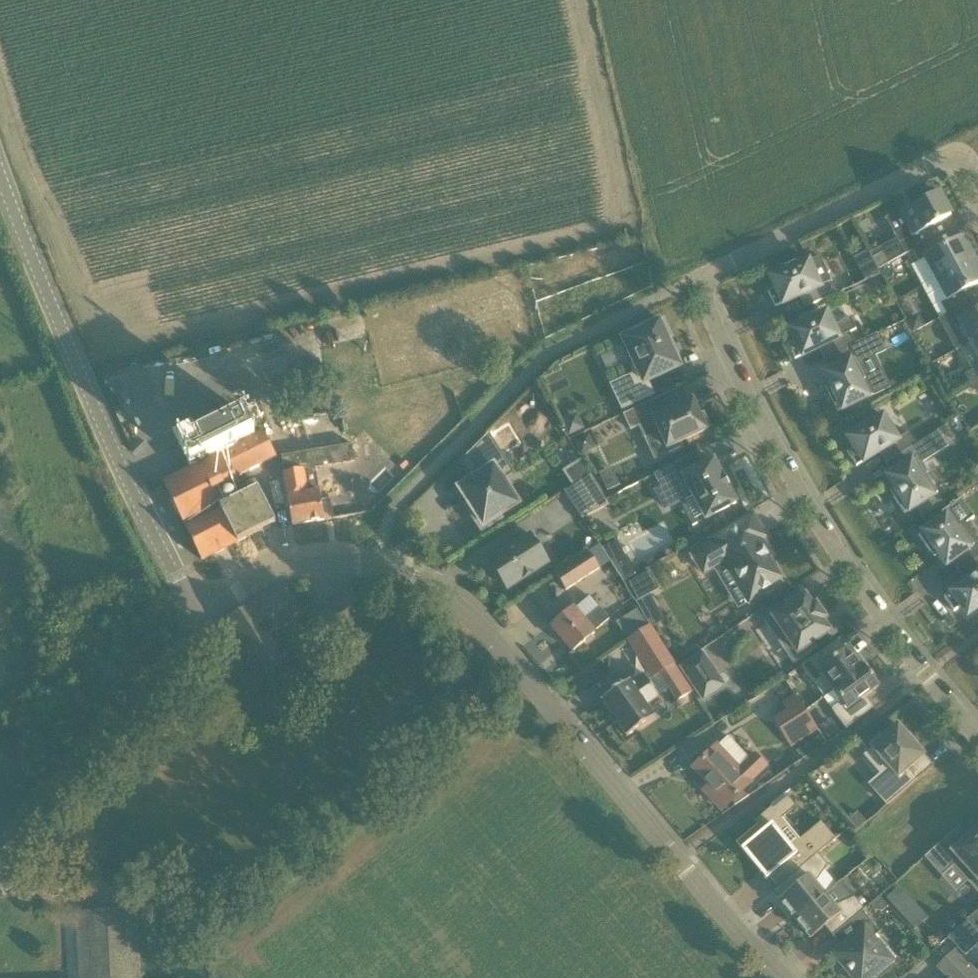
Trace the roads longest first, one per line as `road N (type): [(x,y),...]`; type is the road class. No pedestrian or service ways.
road 1 (residential): [(977,182),(966,161),(948,155),(696,280),(740,381),(823,534),(911,656),(977,732)]
road 2 (residential): [(783,977),(522,673),(445,596),(409,575),(369,566)]
road 3 (tertiary): [(204,626),(136,494),(0,180)]
road 4 (tertiary): [(0,841),(81,746),(204,626)]
road 5 (unclassified): [(369,566),(305,567),(238,596),(204,626)]

